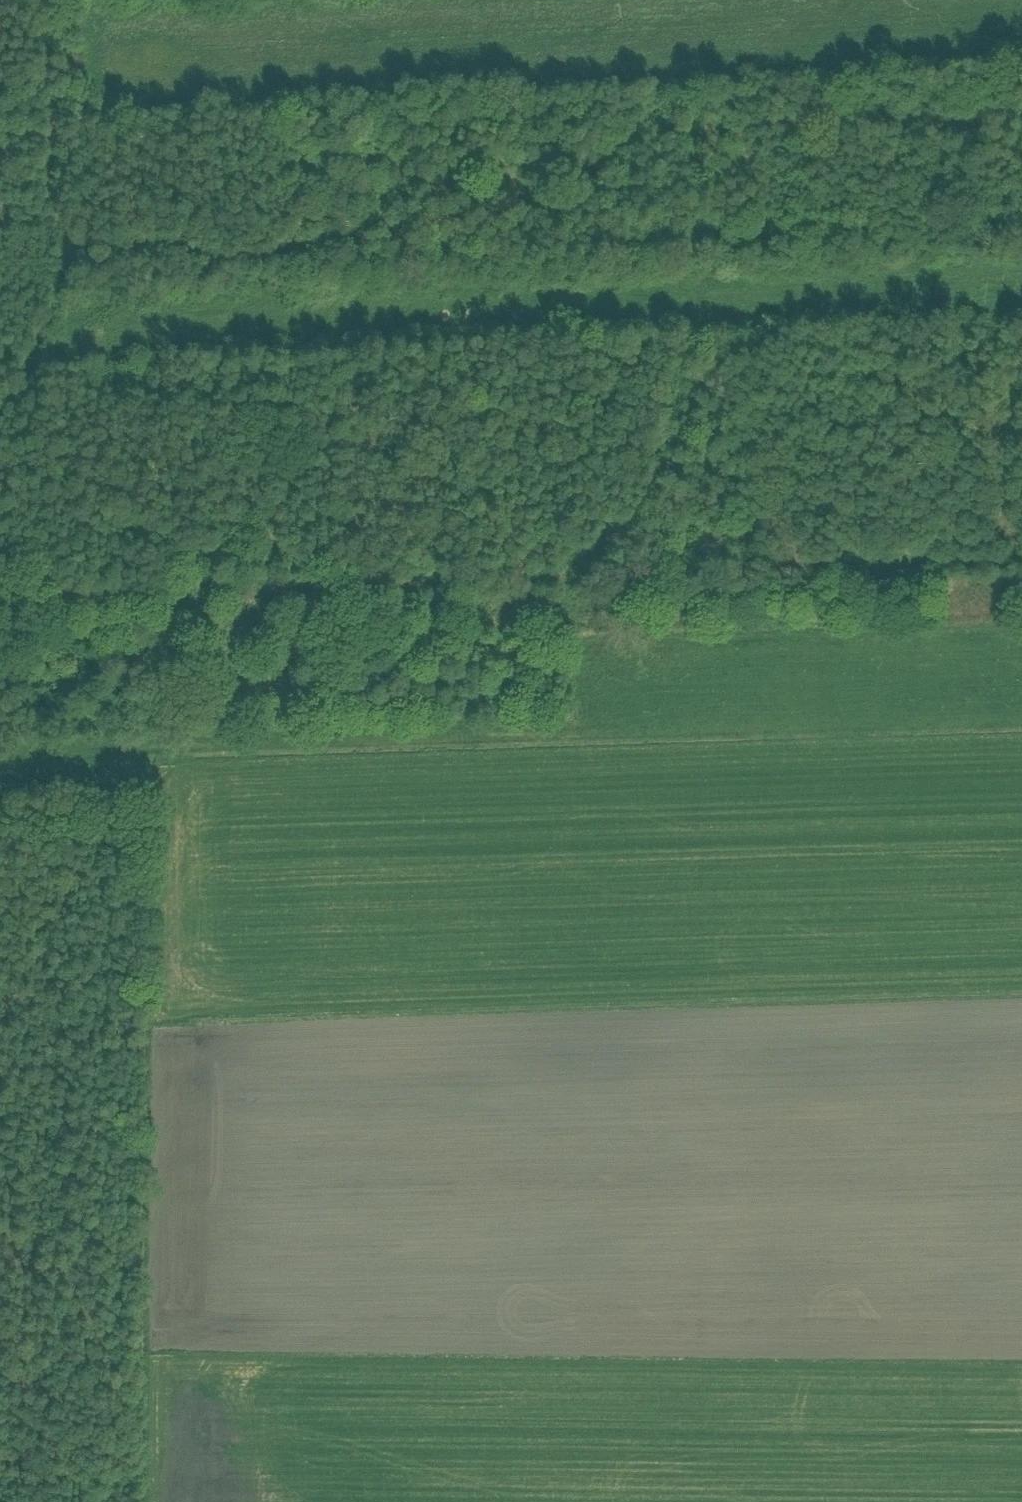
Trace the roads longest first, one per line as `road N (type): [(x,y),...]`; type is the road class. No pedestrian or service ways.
road 1 (track): [(0,610),(1021,563)]

